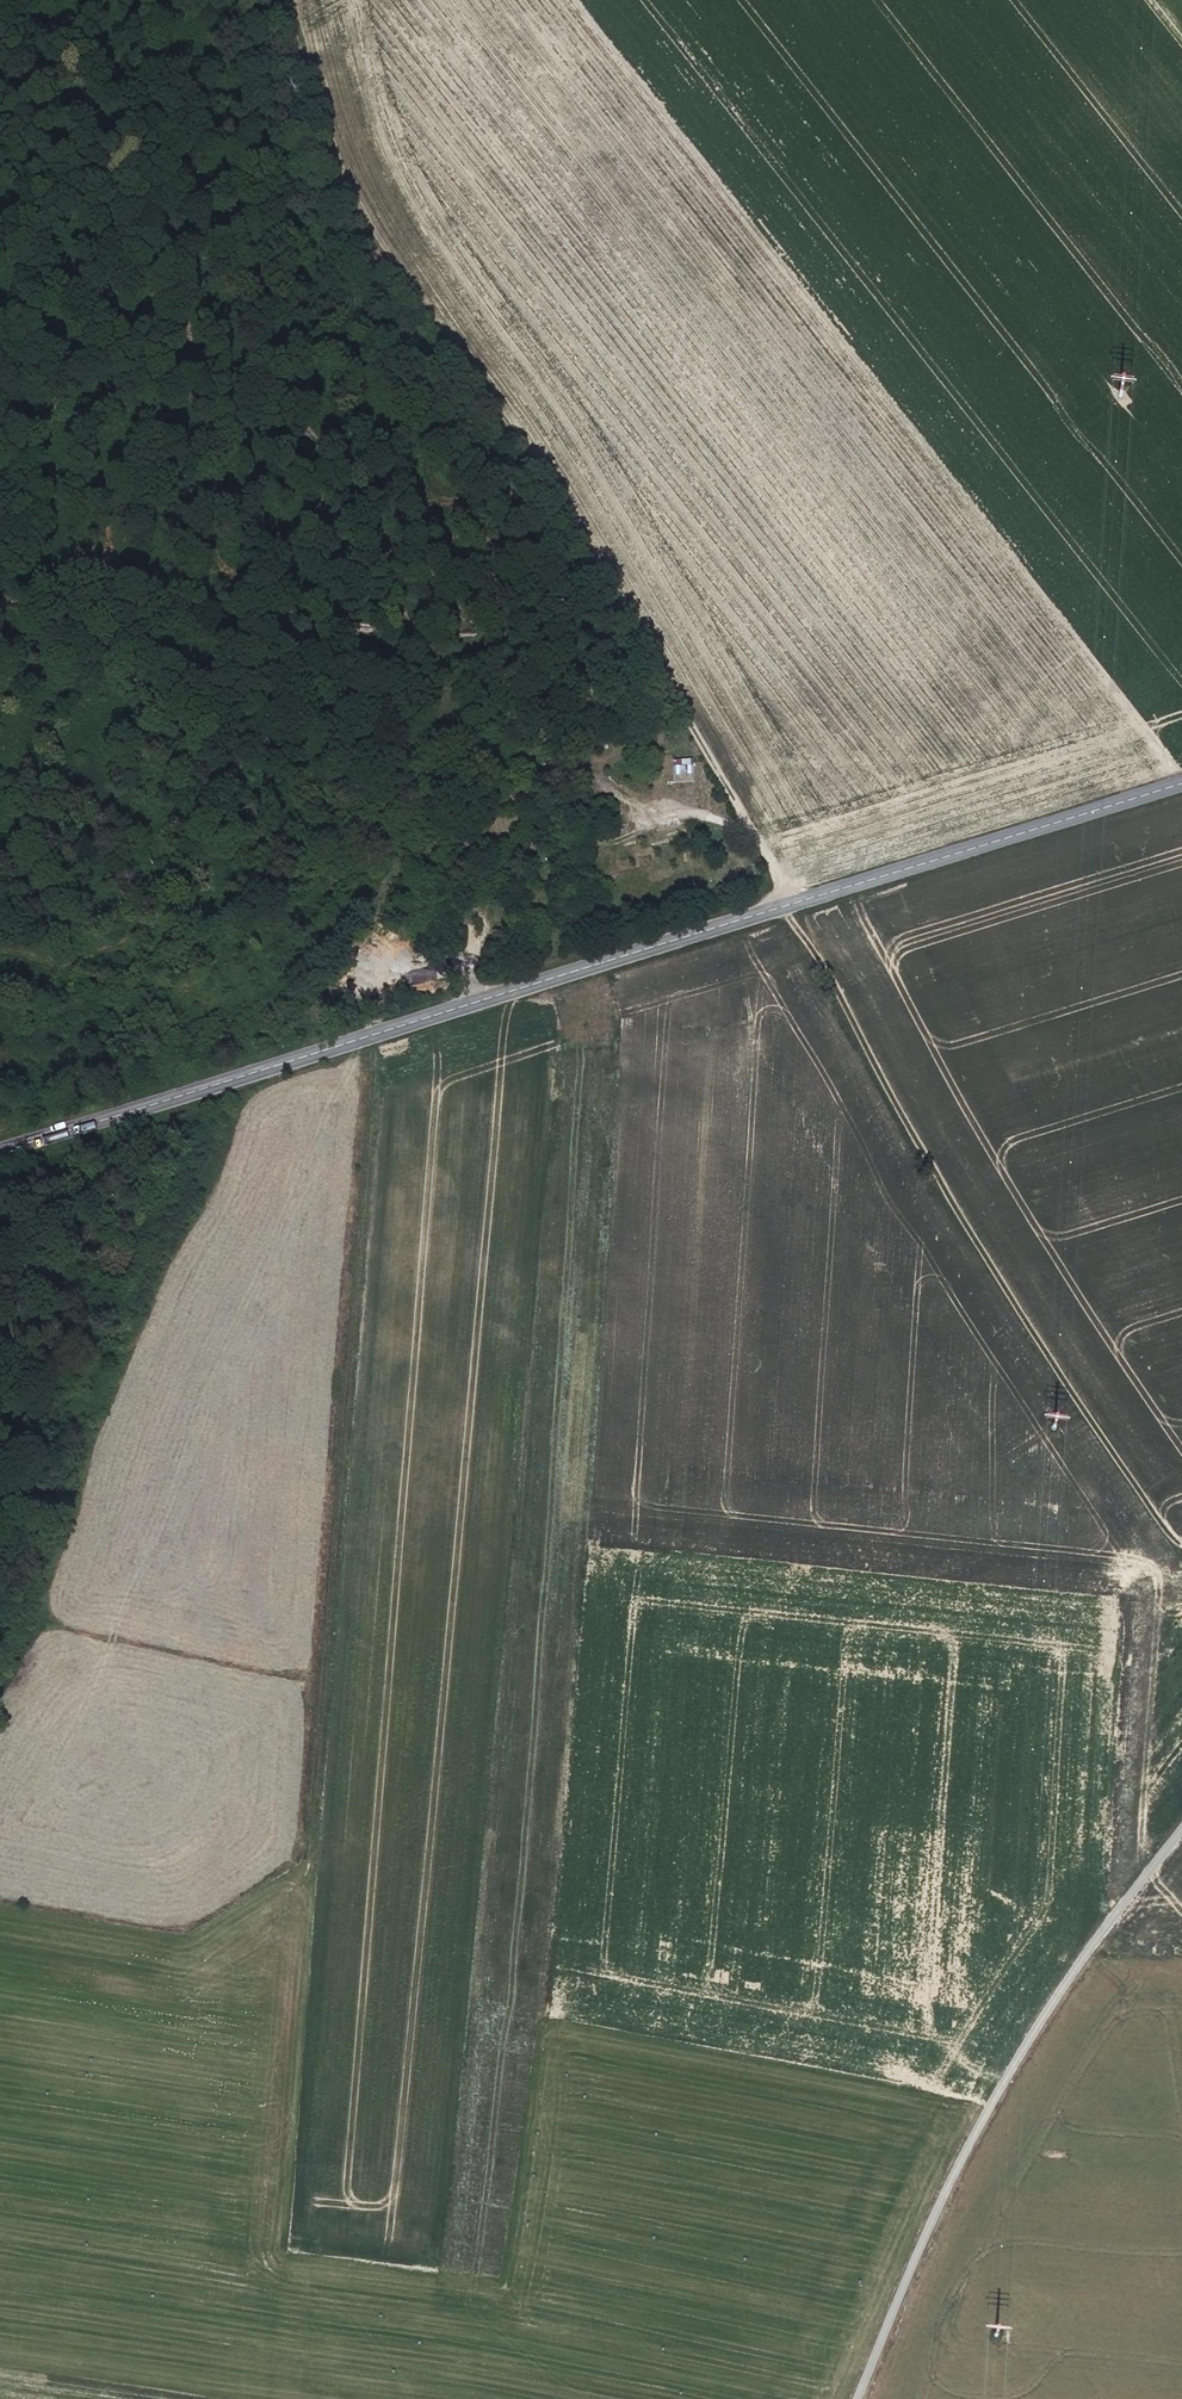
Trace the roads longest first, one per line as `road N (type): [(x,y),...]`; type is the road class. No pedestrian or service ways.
road 1 (track): [(1181,1523),(1164,1516),(1113,1456),(1004,1280),(547,464),(353,195),(294,0)]
road 2 (tertiary): [(1181,782),(0,1151)]
road 3 (residential): [(853,2398),(987,2093),(1181,1820)]

